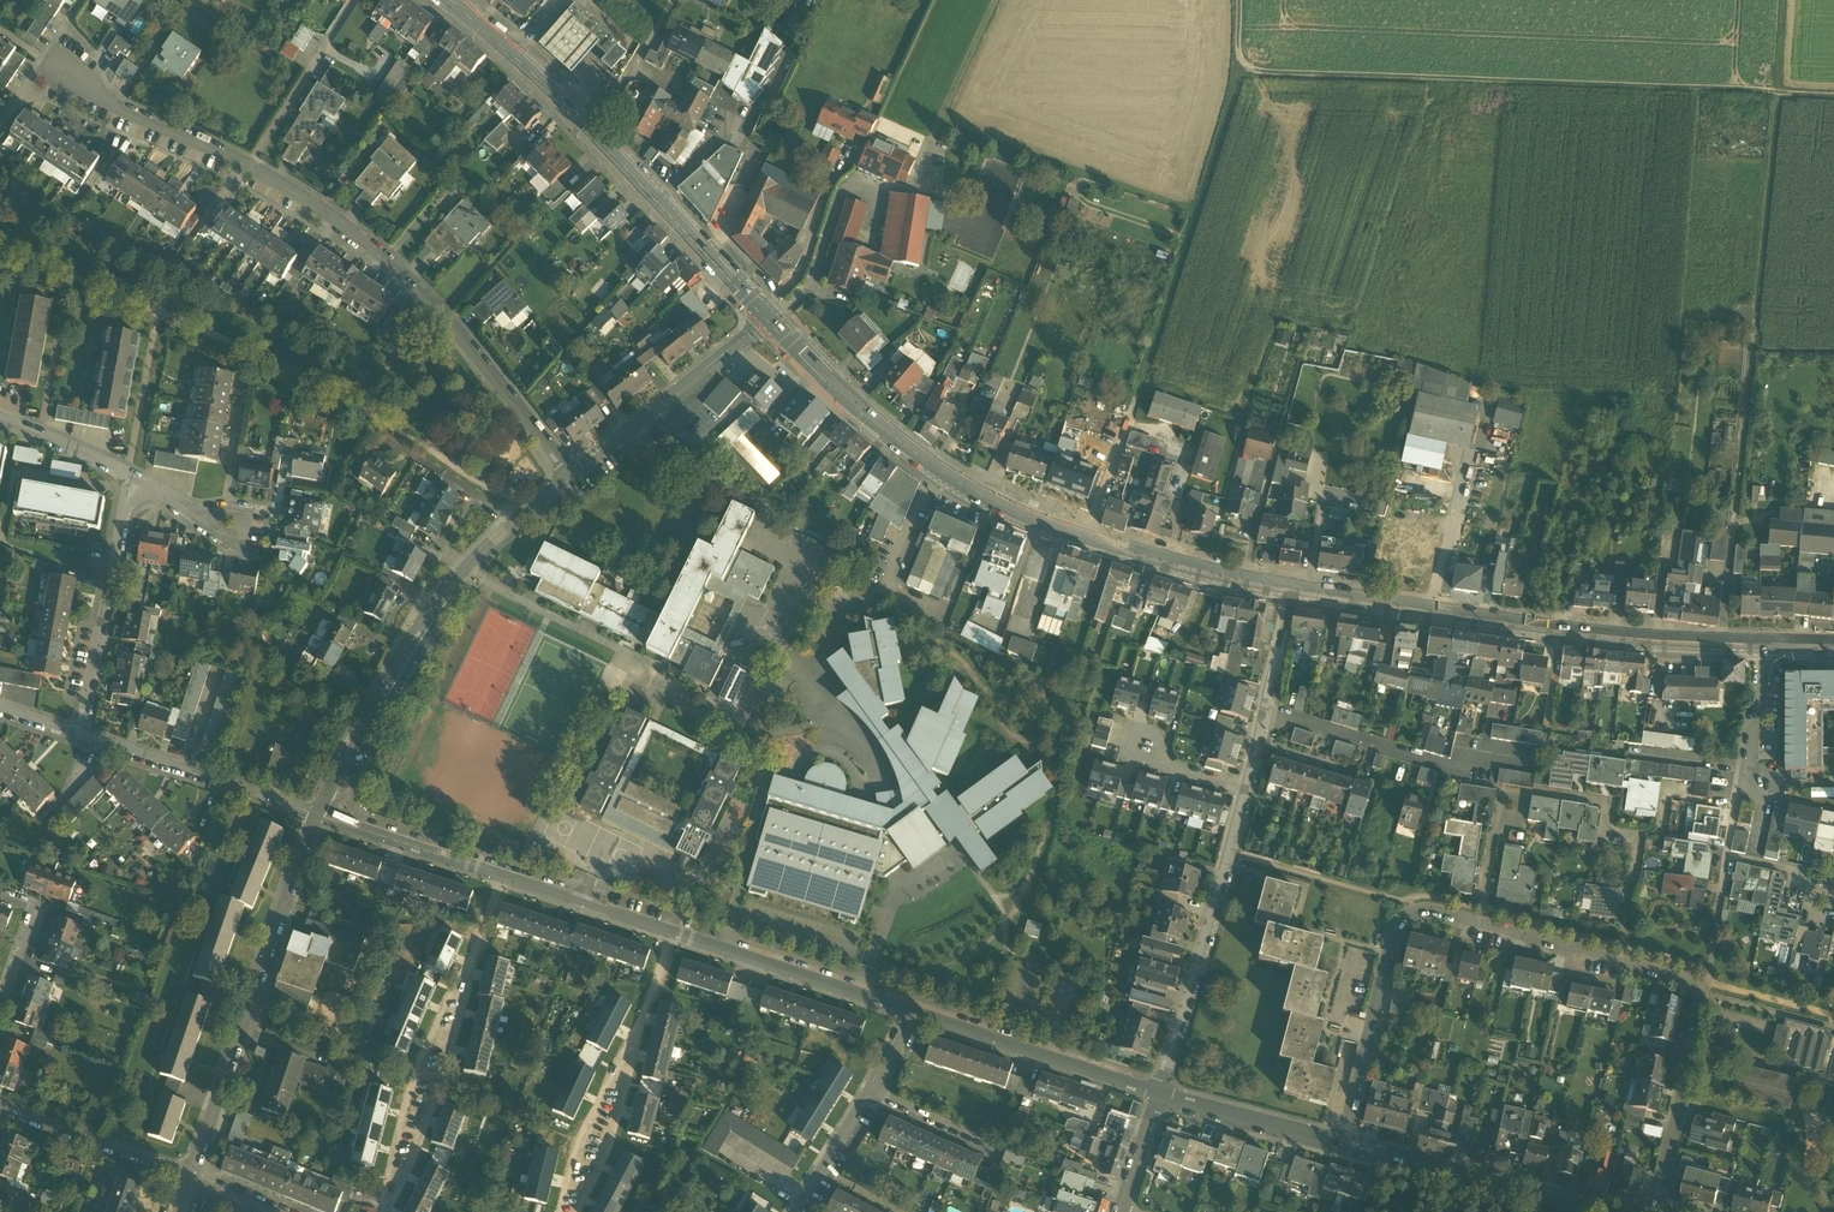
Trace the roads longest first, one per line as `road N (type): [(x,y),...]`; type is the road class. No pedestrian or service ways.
road 1 (residential): [(1342,1144),(1399,927),(1434,912),(1686,977),(1702,993),(1655,1211)]
road 2 (residential): [(571,479),(457,330),(388,257),(248,163),(105,100),(58,64)]
road 3 (track): [(1242,0),(1247,66),(1268,73),(1833,94)]
road 4 (residential): [(915,1012),(314,815)]
road 5 (secondary): [(768,318),(903,454),(973,494),(1088,539),(1295,594)]
road 6 (track): [(1784,0),(1735,523)]
road 7 (secondary): [(1295,594),(1511,629),(1762,646)]
road 8 (secondary): [(450,0),(593,134),(768,318)]
road 9 (residential): [(314,815),(441,597),(571,479)]
road 10 (residential): [(196,1173),(314,815)]
road 11 (track): [(1247,66),(1130,419)]
road 12 (residential): [(1160,1092),(1248,786)]
road 13 (residential): [(1268,711),(1466,772),(1470,754),(1533,763)]
road 14 (residential): [(1609,1211),(1342,1144)]
road 15 (residential): [(88,736),(134,480)]
road 16 (residential): [(1160,1092),(915,1012)]
road 17 (residential): [(571,479),(768,318)]
road 18 (residential): [(314,815),(88,736)]
road 19 (residential): [(1726,858),(1750,757),(1762,646)]
road 20 (residential): [(1,1104),(196,1173)]
road 21 (residential): [(1342,1144),(1160,1092)]
road 22 (track): [(999,0),(931,140)]
road 23 (residential): [(0,418),(134,480)]
road 24 (residential): [(796,1211),(872,1092)]
road 25 (residential): [(872,1092),(993,1145)]
road 26 (residential): [(1248,786),(1126,752)]
road 27 (residential): [(1122,1211),(1160,1092)]
road 28 (residential): [(1726,858),(1801,873),(1796,895),(1821,901)]
road 29 (residential): [(1268,711),(1295,594)]

